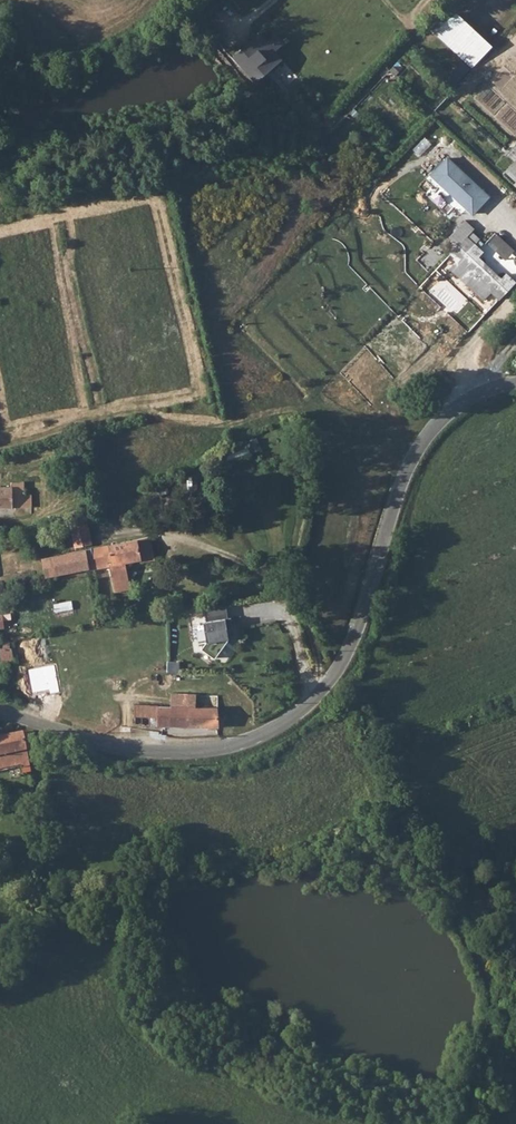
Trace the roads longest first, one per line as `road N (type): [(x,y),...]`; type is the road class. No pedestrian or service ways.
road 1 (unclassified): [(515,384),(479,393),(431,430),(407,468),(345,661),(278,731),(185,756),(132,753),(0,712)]
road 2 (track): [(323,690),(310,624),(290,592),(267,574),(161,533)]

